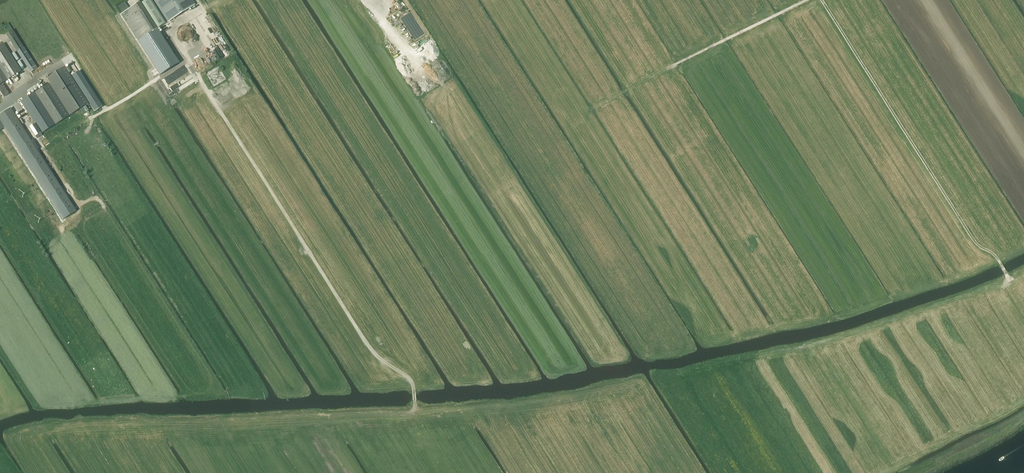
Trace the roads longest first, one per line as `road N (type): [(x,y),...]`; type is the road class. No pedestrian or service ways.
road 1 (track): [(49,433),(573,402)]
road 2 (track): [(415,411),(412,381),(374,355),(194,70)]
road 3 (track): [(1007,276),(976,244),(822,0)]
road 4 (track): [(667,69),(806,0)]

